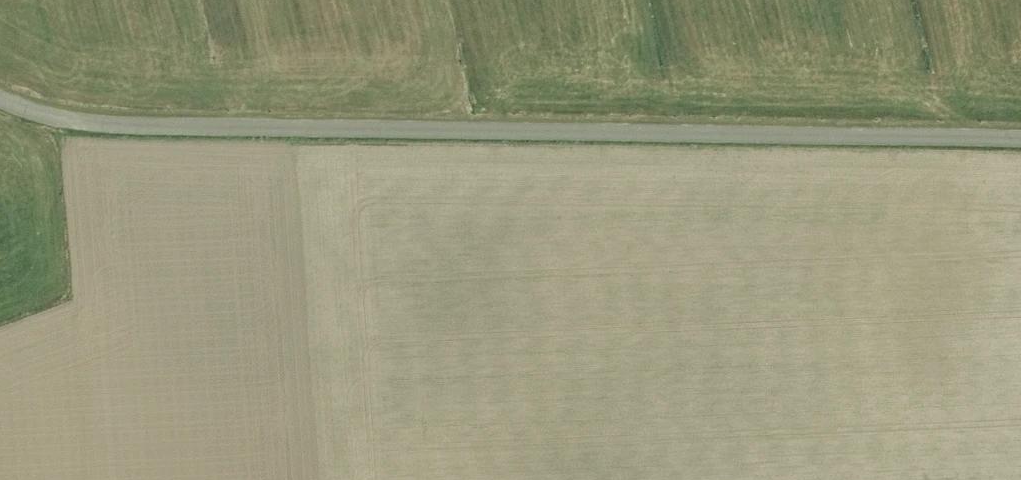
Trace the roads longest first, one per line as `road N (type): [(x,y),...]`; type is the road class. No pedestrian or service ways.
road 1 (unclassified): [(1020,139),(143,127),(40,114),(0,98)]

